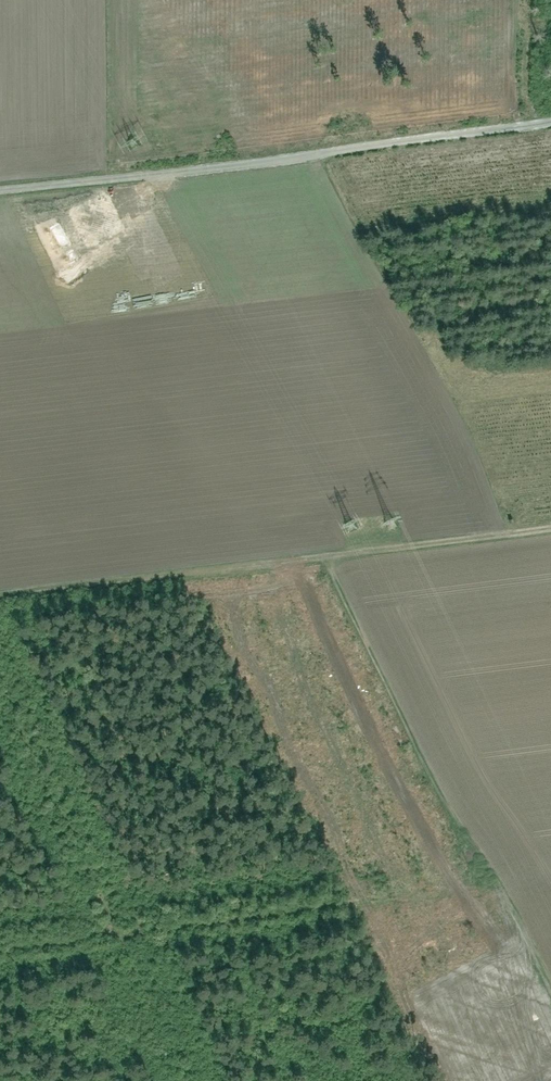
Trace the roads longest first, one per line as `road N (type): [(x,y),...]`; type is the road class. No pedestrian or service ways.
road 1 (track): [(550,528),(327,563),(0,593)]
road 2 (track): [(0,185),(550,118)]

